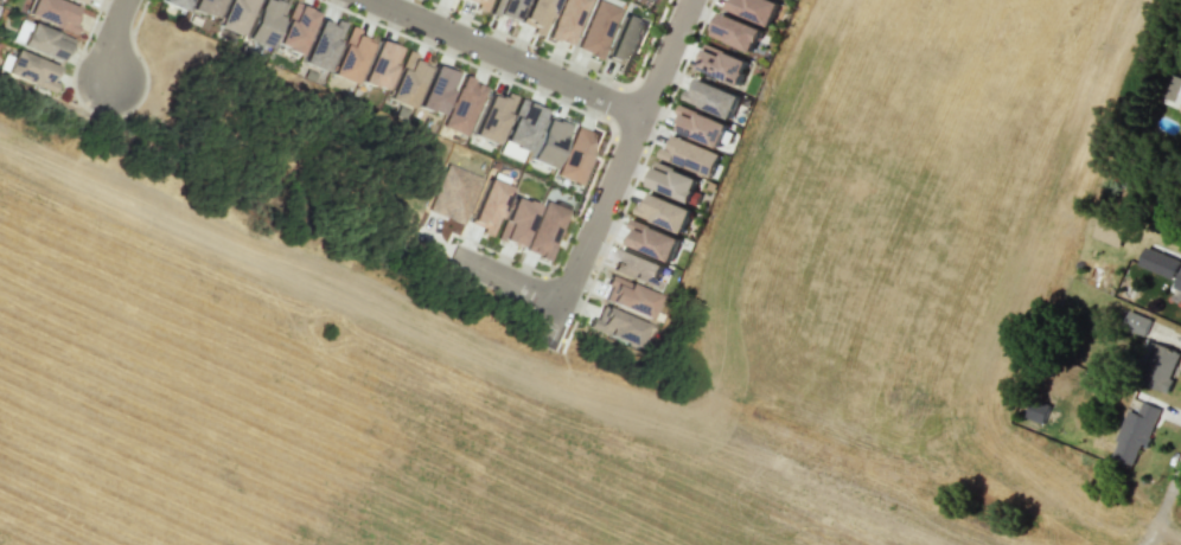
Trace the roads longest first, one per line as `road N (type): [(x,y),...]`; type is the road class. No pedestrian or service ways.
road 1 (residential): [(690,0),(543,342)]
road 2 (residential): [(374,0),(640,114)]
road 3 (residential): [(449,254),(561,302)]

